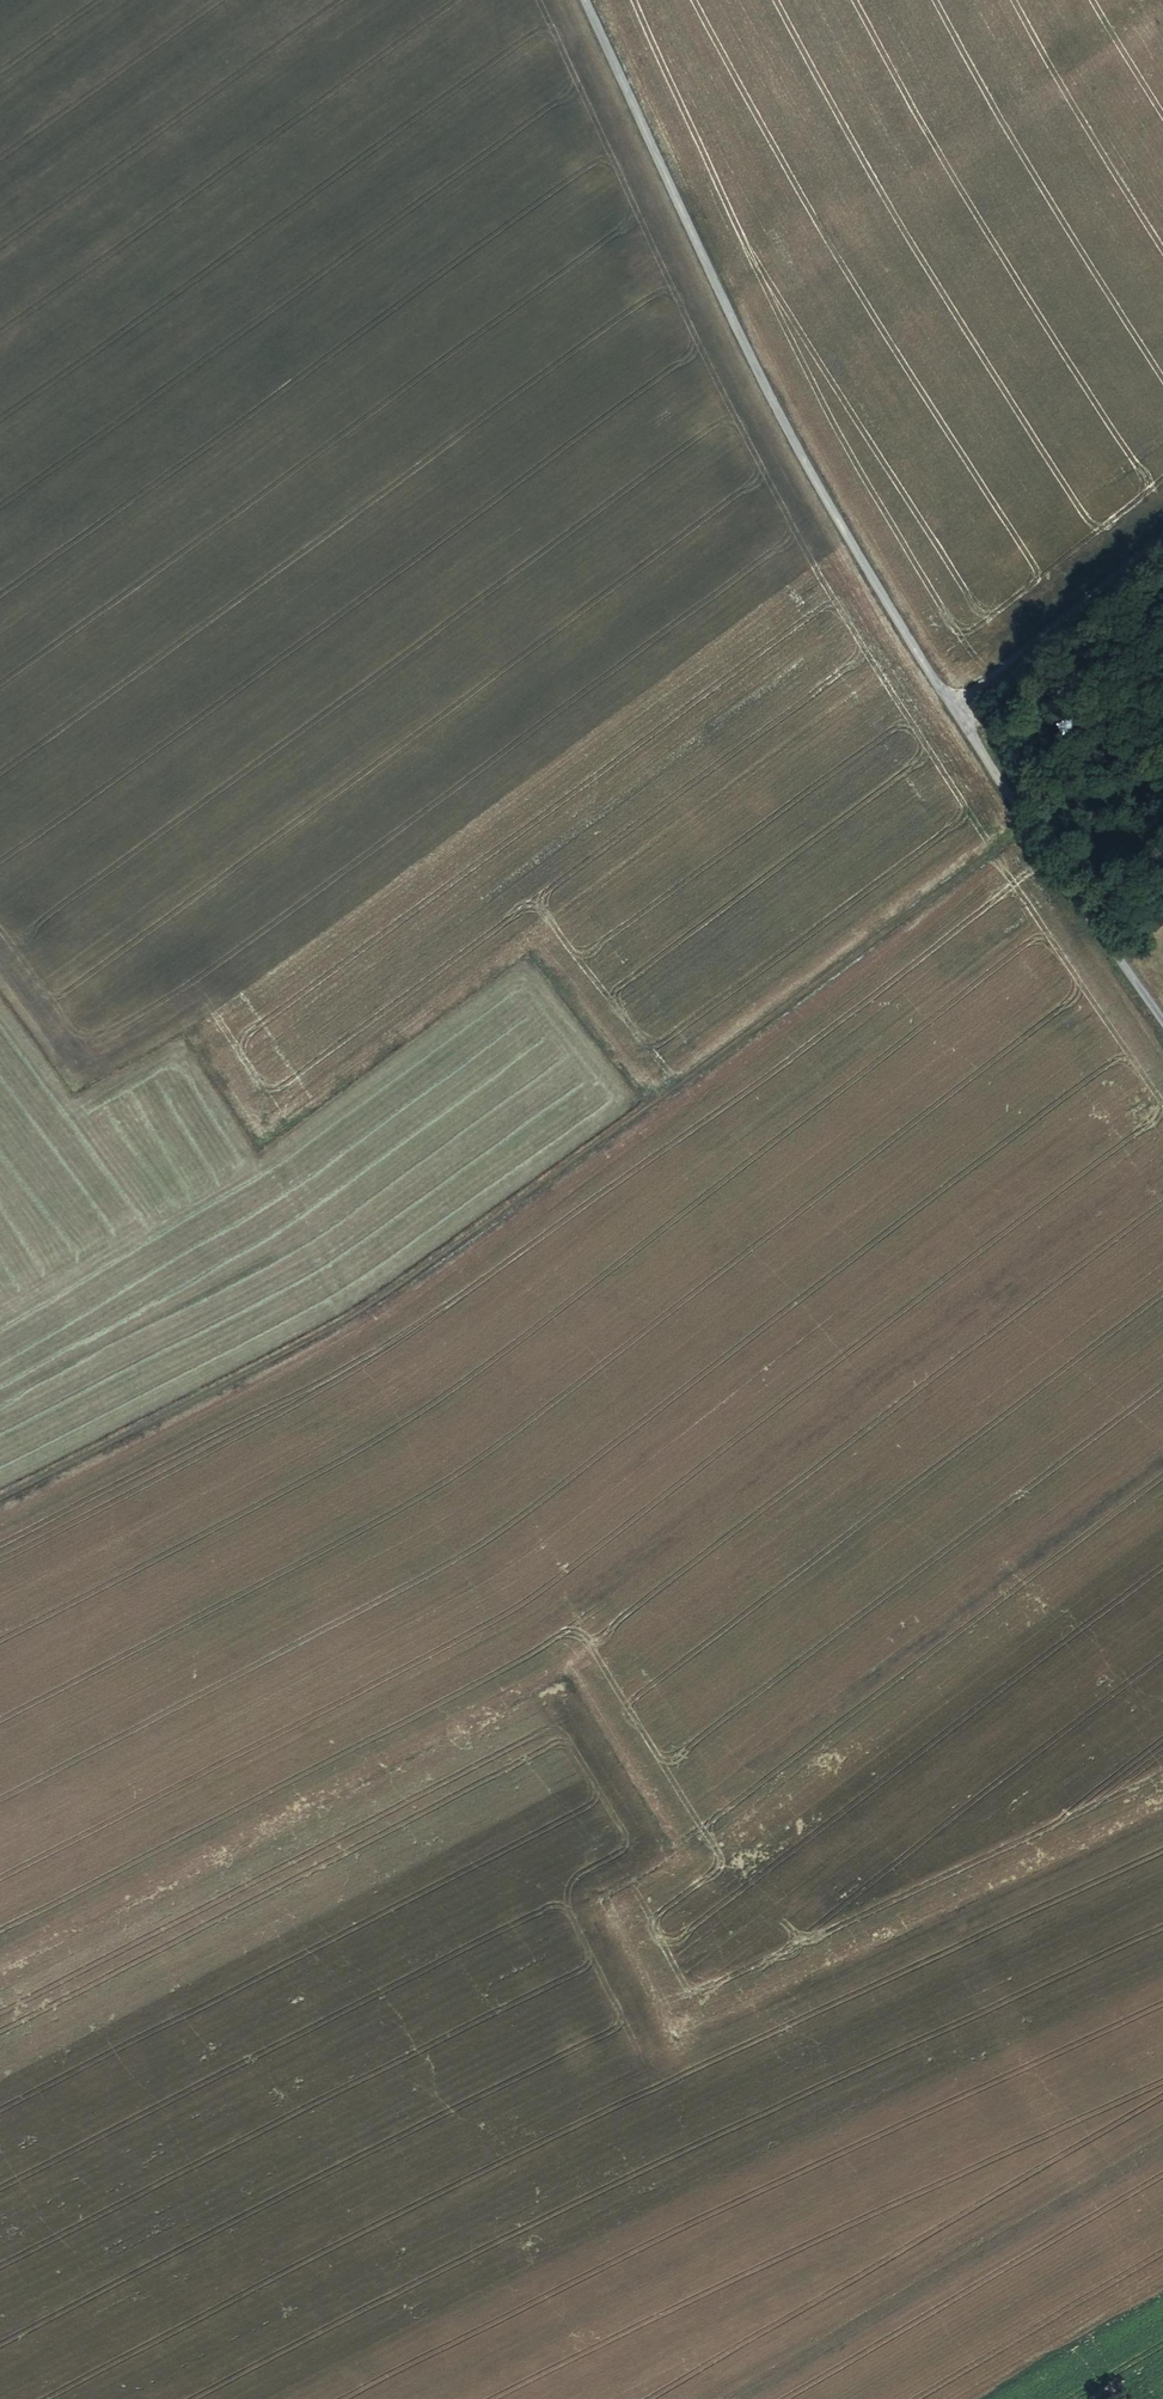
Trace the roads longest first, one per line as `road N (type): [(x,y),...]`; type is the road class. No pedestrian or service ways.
road 1 (track): [(0,1499),(354,1316),(1031,825)]
road 2 (unclassified): [(1162,1021),(955,712),(1162,541)]

